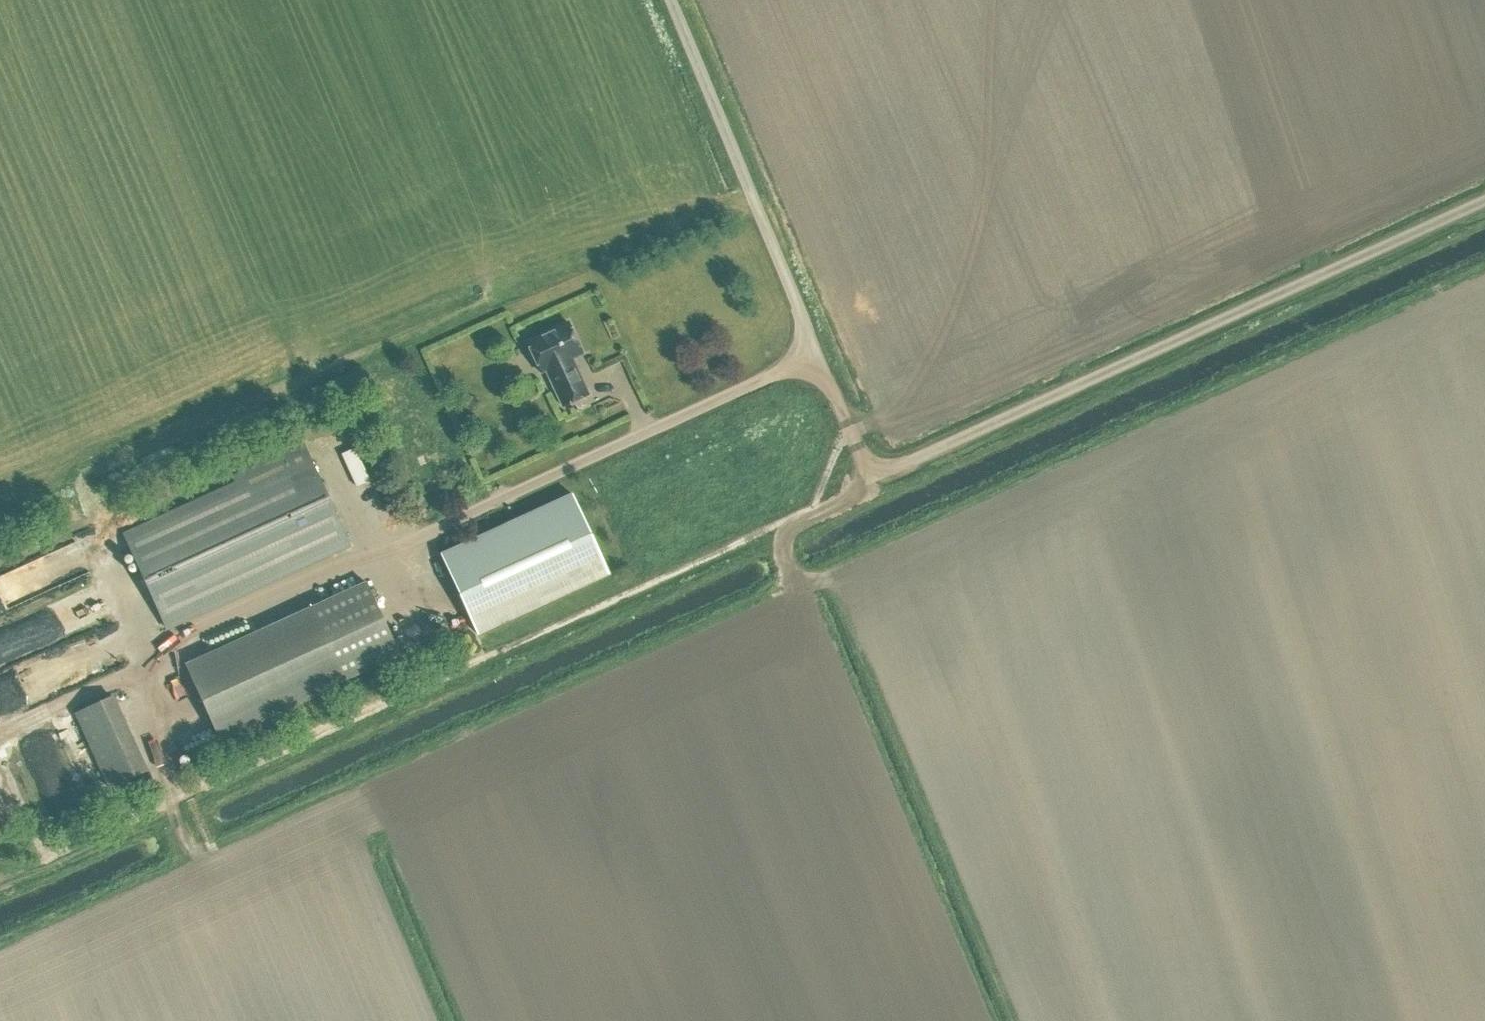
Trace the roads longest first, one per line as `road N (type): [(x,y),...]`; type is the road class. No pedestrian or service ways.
road 1 (track): [(1484,201),(888,472),(868,469),(817,354)]
road 2 (unclassified): [(817,354),(669,0)]

